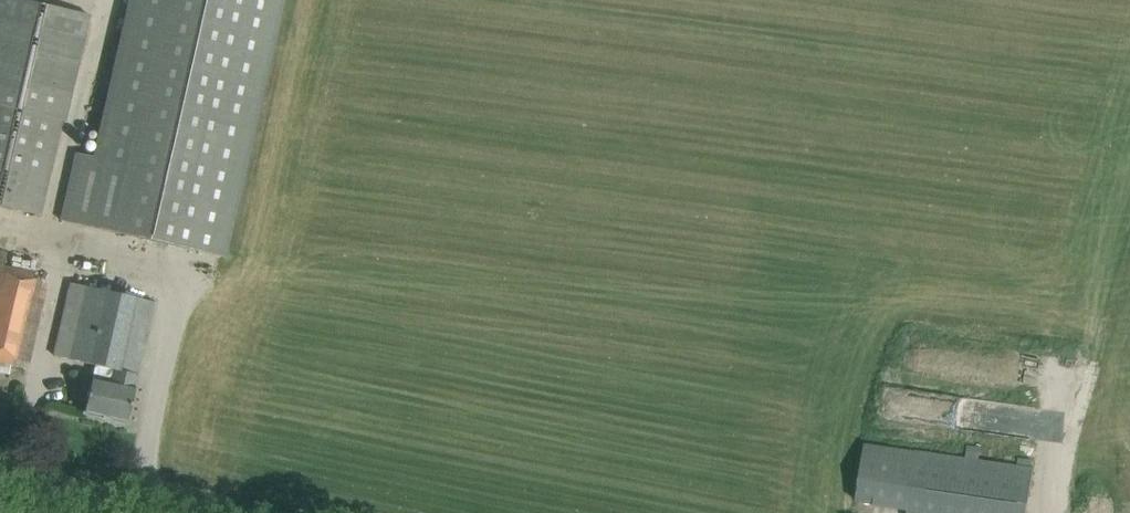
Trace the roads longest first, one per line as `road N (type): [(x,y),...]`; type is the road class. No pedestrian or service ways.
road 1 (unclassified): [(182,512),(0,476)]

